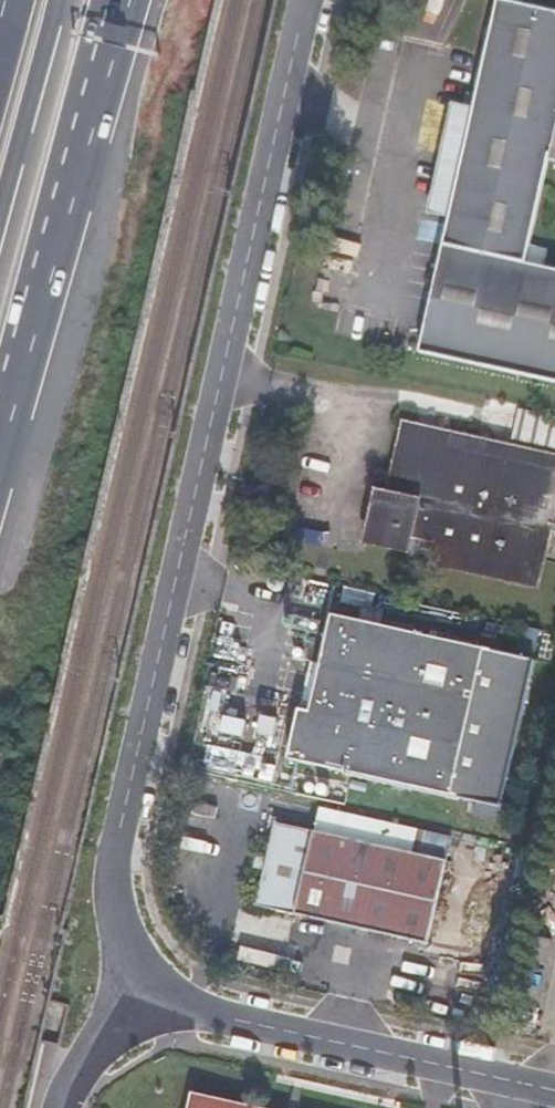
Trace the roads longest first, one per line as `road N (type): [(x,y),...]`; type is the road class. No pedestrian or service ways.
road 1 (unclassified): [(305,0),(112,843),(116,928),(169,993)]
road 2 (motorway): [(0,454),(125,0)]
road 3 (unclassified): [(169,993),(238,1018),(554,1090)]
road 4 (motorway): [(0,210),(58,0)]
road 5 (unclassified): [(169,993),(124,1003),(63,1107)]

